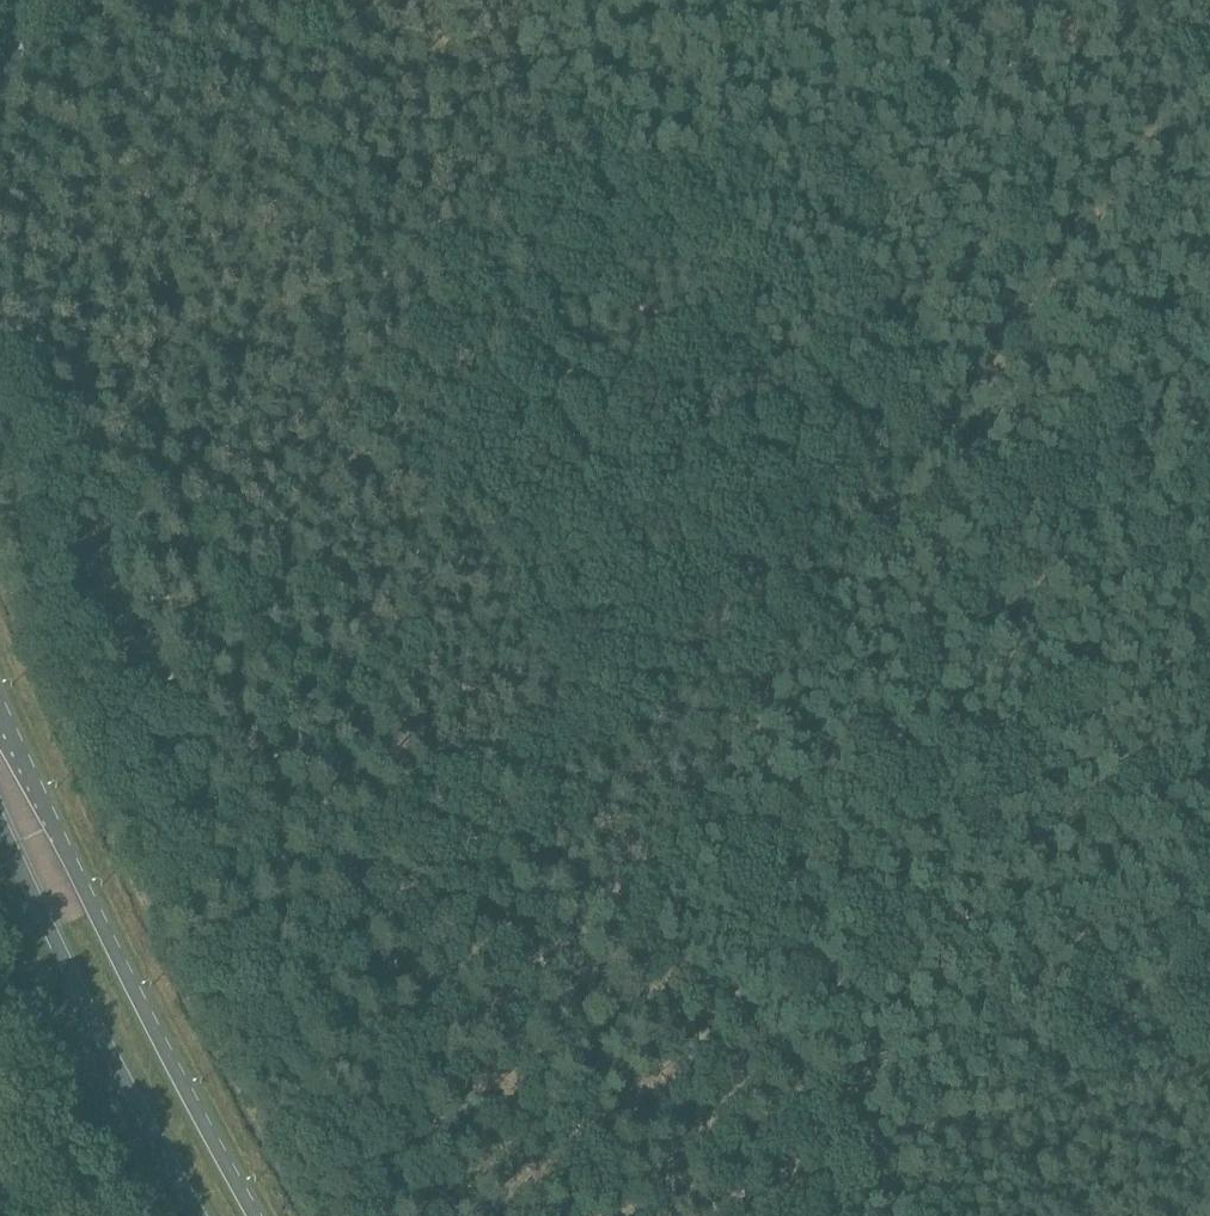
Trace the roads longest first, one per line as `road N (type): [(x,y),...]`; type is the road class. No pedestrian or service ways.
road 1 (track): [(989,1215),(611,876),(0,363)]
road 2 (primary): [(259,1215),(96,915),(0,698)]
road 3 (primary): [(0,812),(130,1083),(204,1215)]

